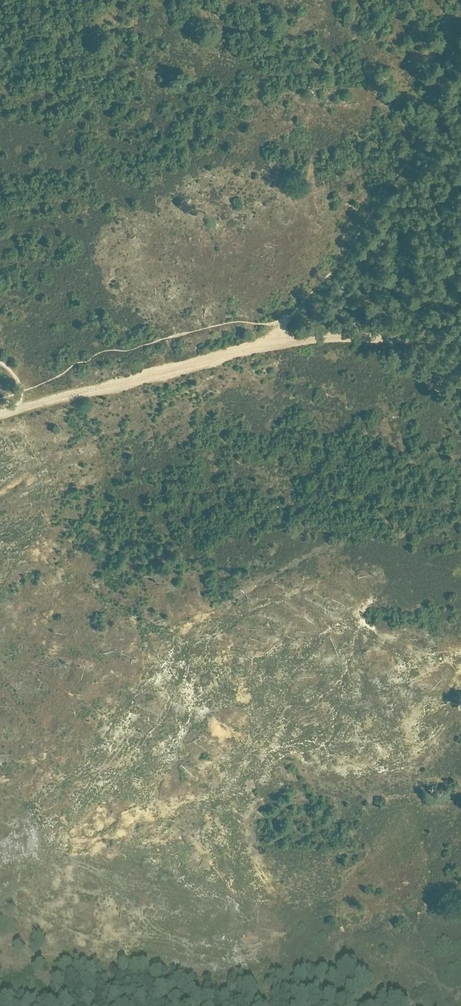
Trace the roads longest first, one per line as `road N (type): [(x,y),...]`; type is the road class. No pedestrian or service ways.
road 1 (track): [(460,337),(279,342),(17,409)]

